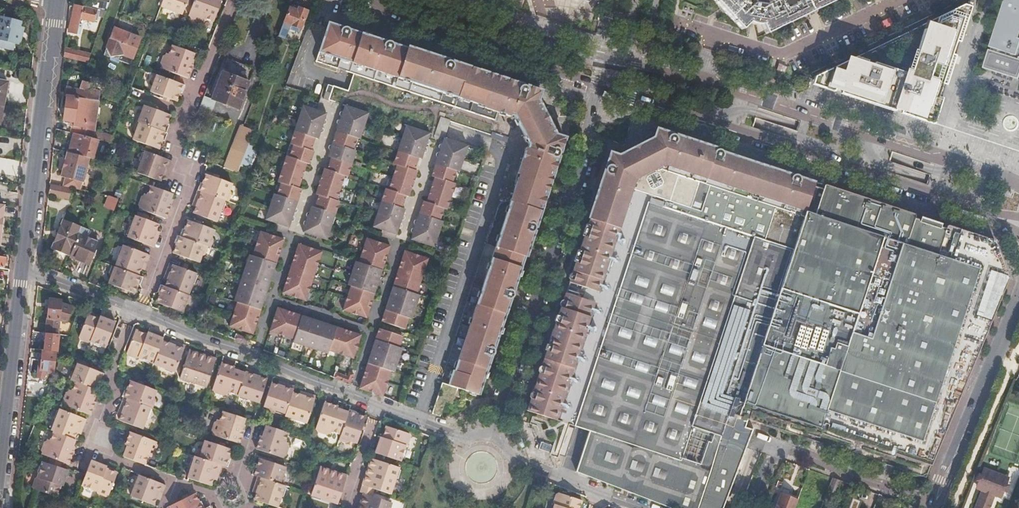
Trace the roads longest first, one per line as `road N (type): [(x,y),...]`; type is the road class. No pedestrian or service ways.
road 1 (residential): [(604,90),(990,216)]
road 2 (residential): [(604,90),(492,435)]
road 3 (residential): [(1018,185),(700,79)]
road 4 (residential): [(233,0),(177,148),(191,169),(140,310)]
road 5 (residential): [(231,499),(101,454),(91,439),(132,307)]
road 6 (unclassified): [(23,267),(56,1)]
road 7 (residential): [(364,0),(404,25),(604,90)]
road 8 (residential): [(755,507),(778,449),(934,506)]
road 9 (residential): [(934,506),(1018,298)]
road 10 (residential): [(899,0),(782,54),(713,35)]
road 11 (unclassified): [(0,465),(23,267)]
road 12 (residential): [(700,79),(540,39)]
road 13 (residential): [(274,366),(140,310)]
road 14 (residential): [(274,366),(231,499)]
road 15 (residential): [(492,435),(521,462),(602,492)]
road 16 (residential): [(540,39),(421,0)]
road 17 (residential): [(492,435),(458,438),(378,406)]

